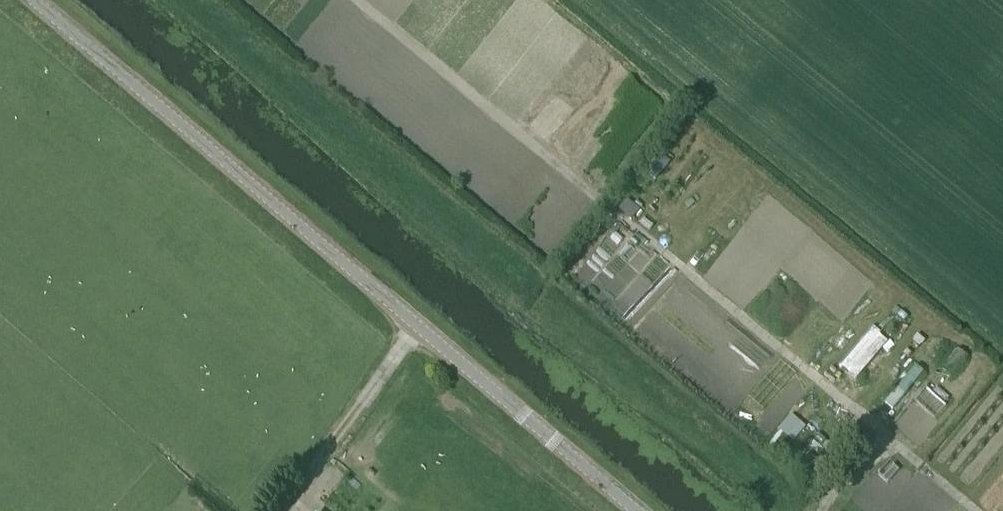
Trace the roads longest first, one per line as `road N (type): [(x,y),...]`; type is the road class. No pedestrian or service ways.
road 1 (track): [(357,0),(979,510)]
road 2 (tertiary): [(637,510),(33,0)]

